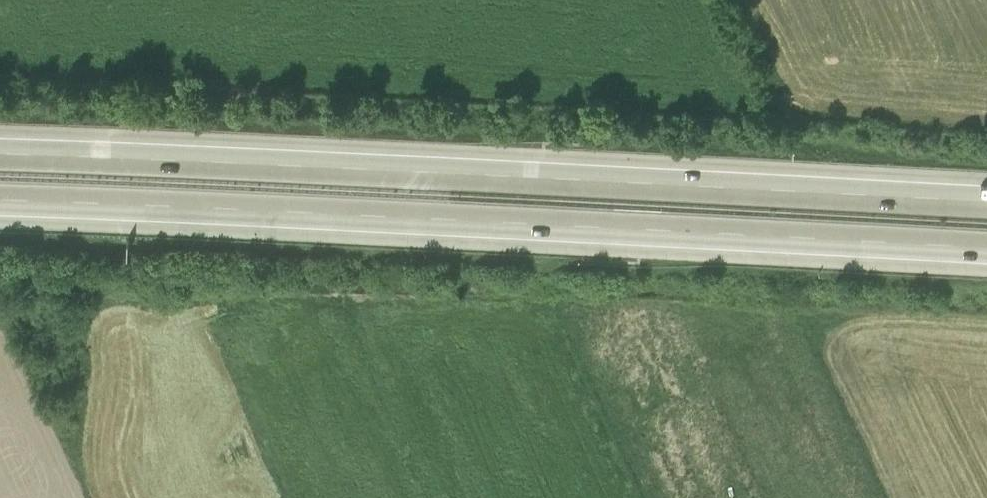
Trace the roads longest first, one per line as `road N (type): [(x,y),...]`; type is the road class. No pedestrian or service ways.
road 1 (motorway): [(986,199),(0,148)]
road 2 (motorway): [(0,195),(986,243)]

